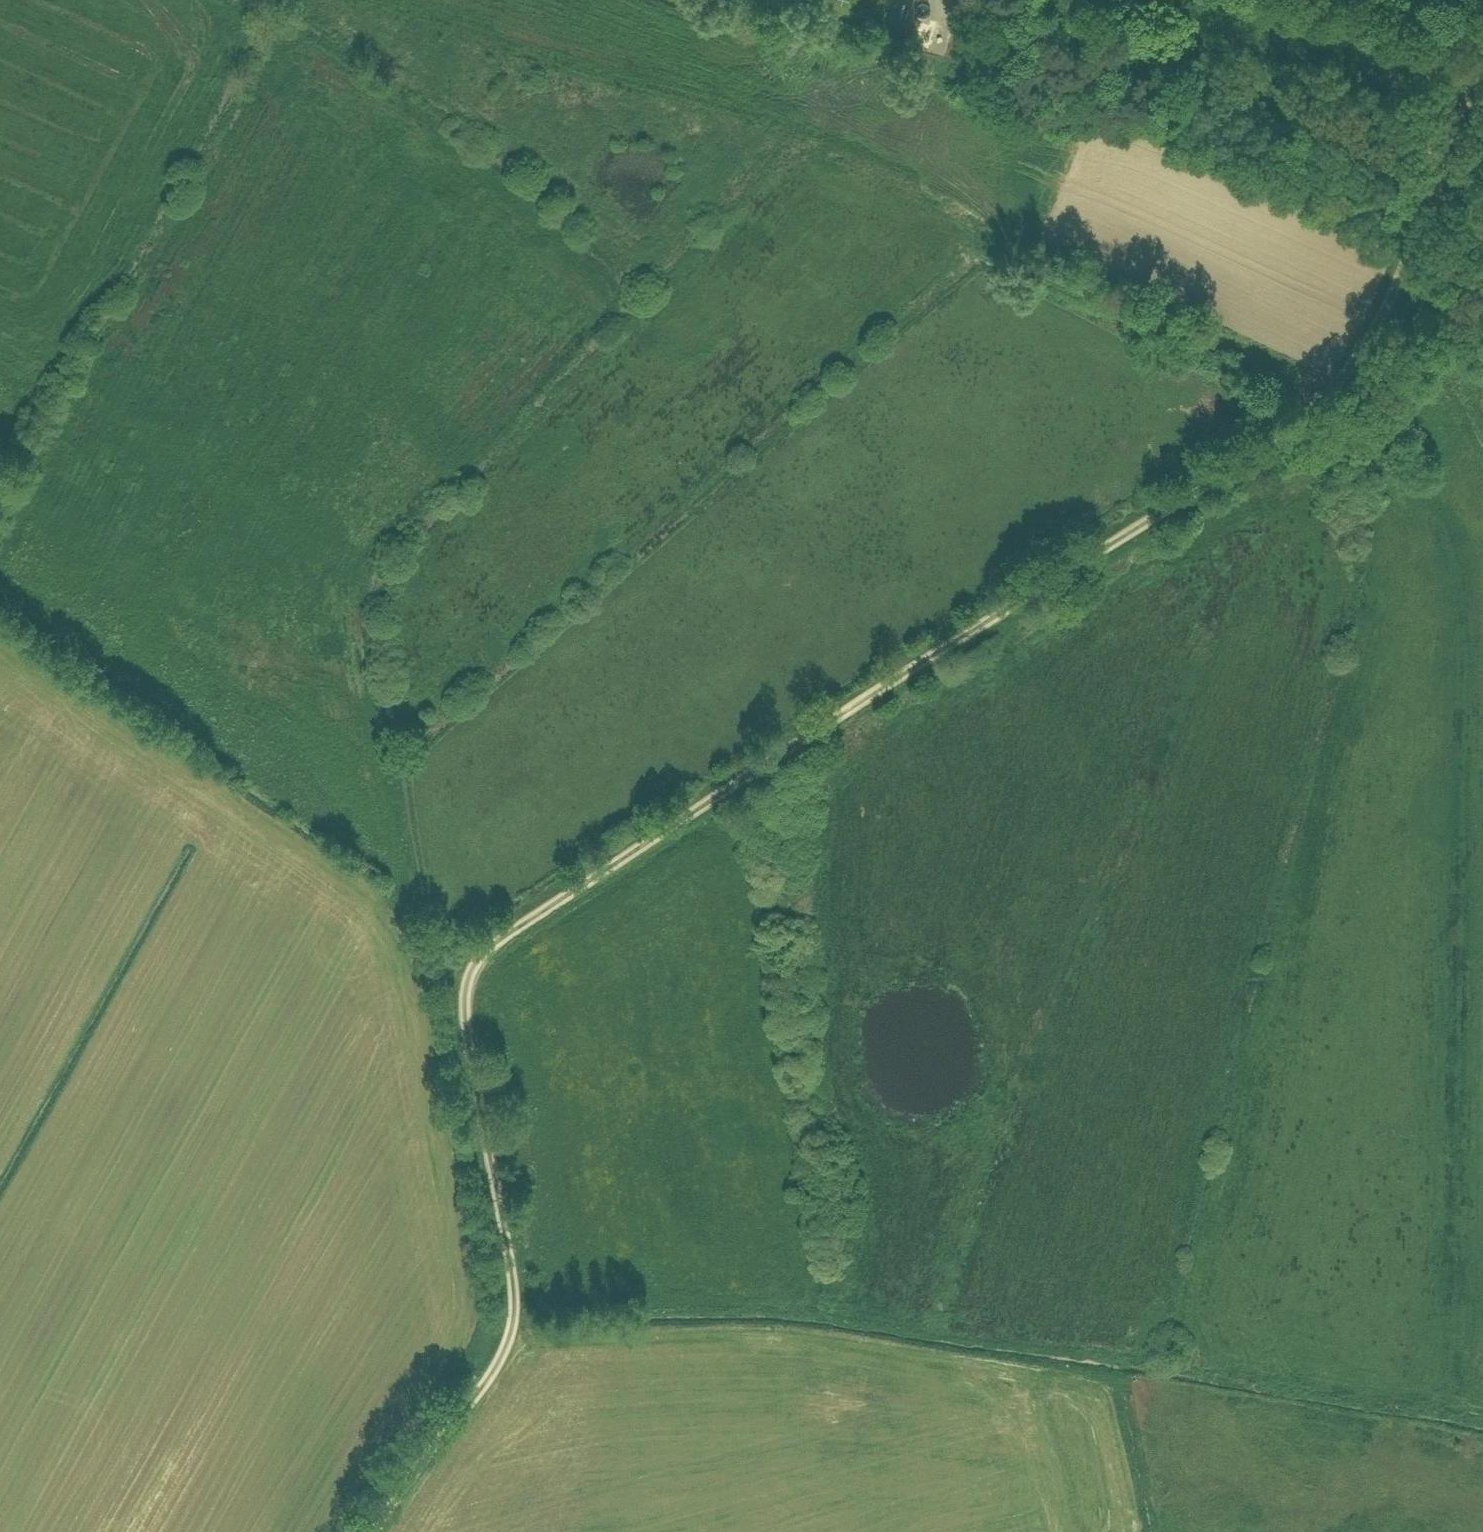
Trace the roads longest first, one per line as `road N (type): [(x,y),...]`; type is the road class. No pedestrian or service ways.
road 1 (track): [(386,1531),(516,1335),(518,1270),(478,1037),(475,968),(529,919),(1338,390),(1482,74)]
road 2 (unclassified): [(1482,46),(1352,0)]

